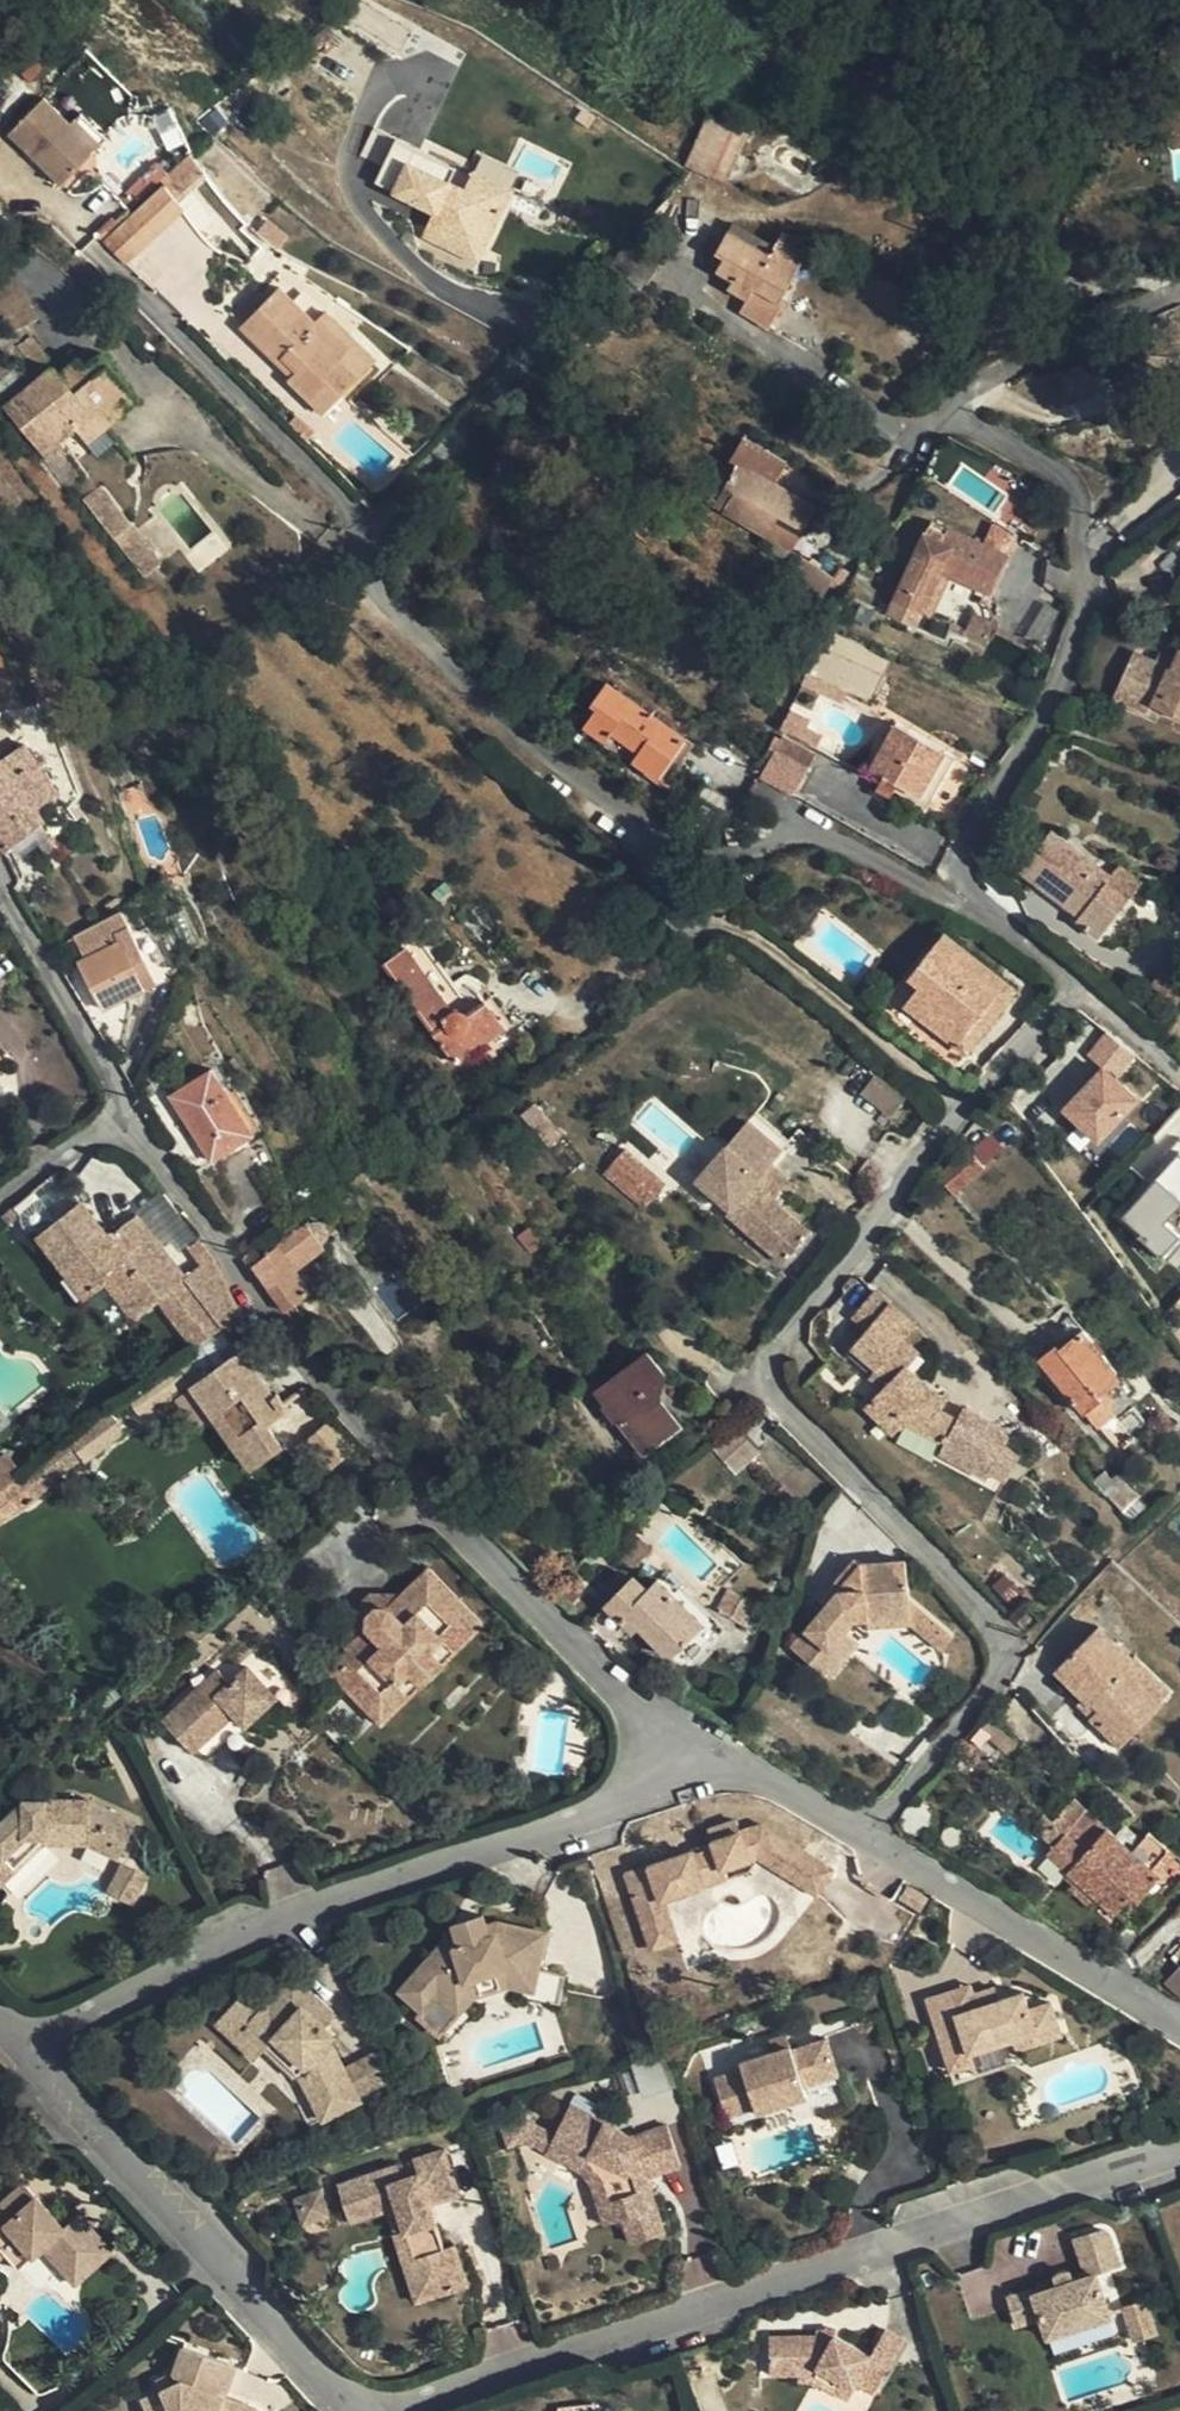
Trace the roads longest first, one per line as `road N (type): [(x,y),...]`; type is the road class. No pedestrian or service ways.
road 1 (residential): [(183,419),(667,853),(722,863),(803,829),(835,834),(1002,921),(1078,983)]
road 2 (residential): [(869,1834),(1006,1662),(993,1627),(770,1395),(765,1366),(1078,983)]
road 3 (residential): [(127,1115),(259,1294),(623,1697),(674,1736)]
road 4 (residential): [(1179,2144),(442,2387),(400,2410)]
road 5 (residential): [(13,2046),(233,1936),(603,1804),(645,1773),(674,1736)]
road 6 (residential): [(13,2046),(338,2410)]
road 7 (residential): [(869,1834),(1179,2024)]
road 8 (residential): [(0,879),(127,1115)]
road 9 (residential): [(674,1736),(869,1834)]
road 10 (residential): [(0,1199),(52,1157),(127,1115)]
road 11 (residential): [(1078,983),(1179,1071)]

